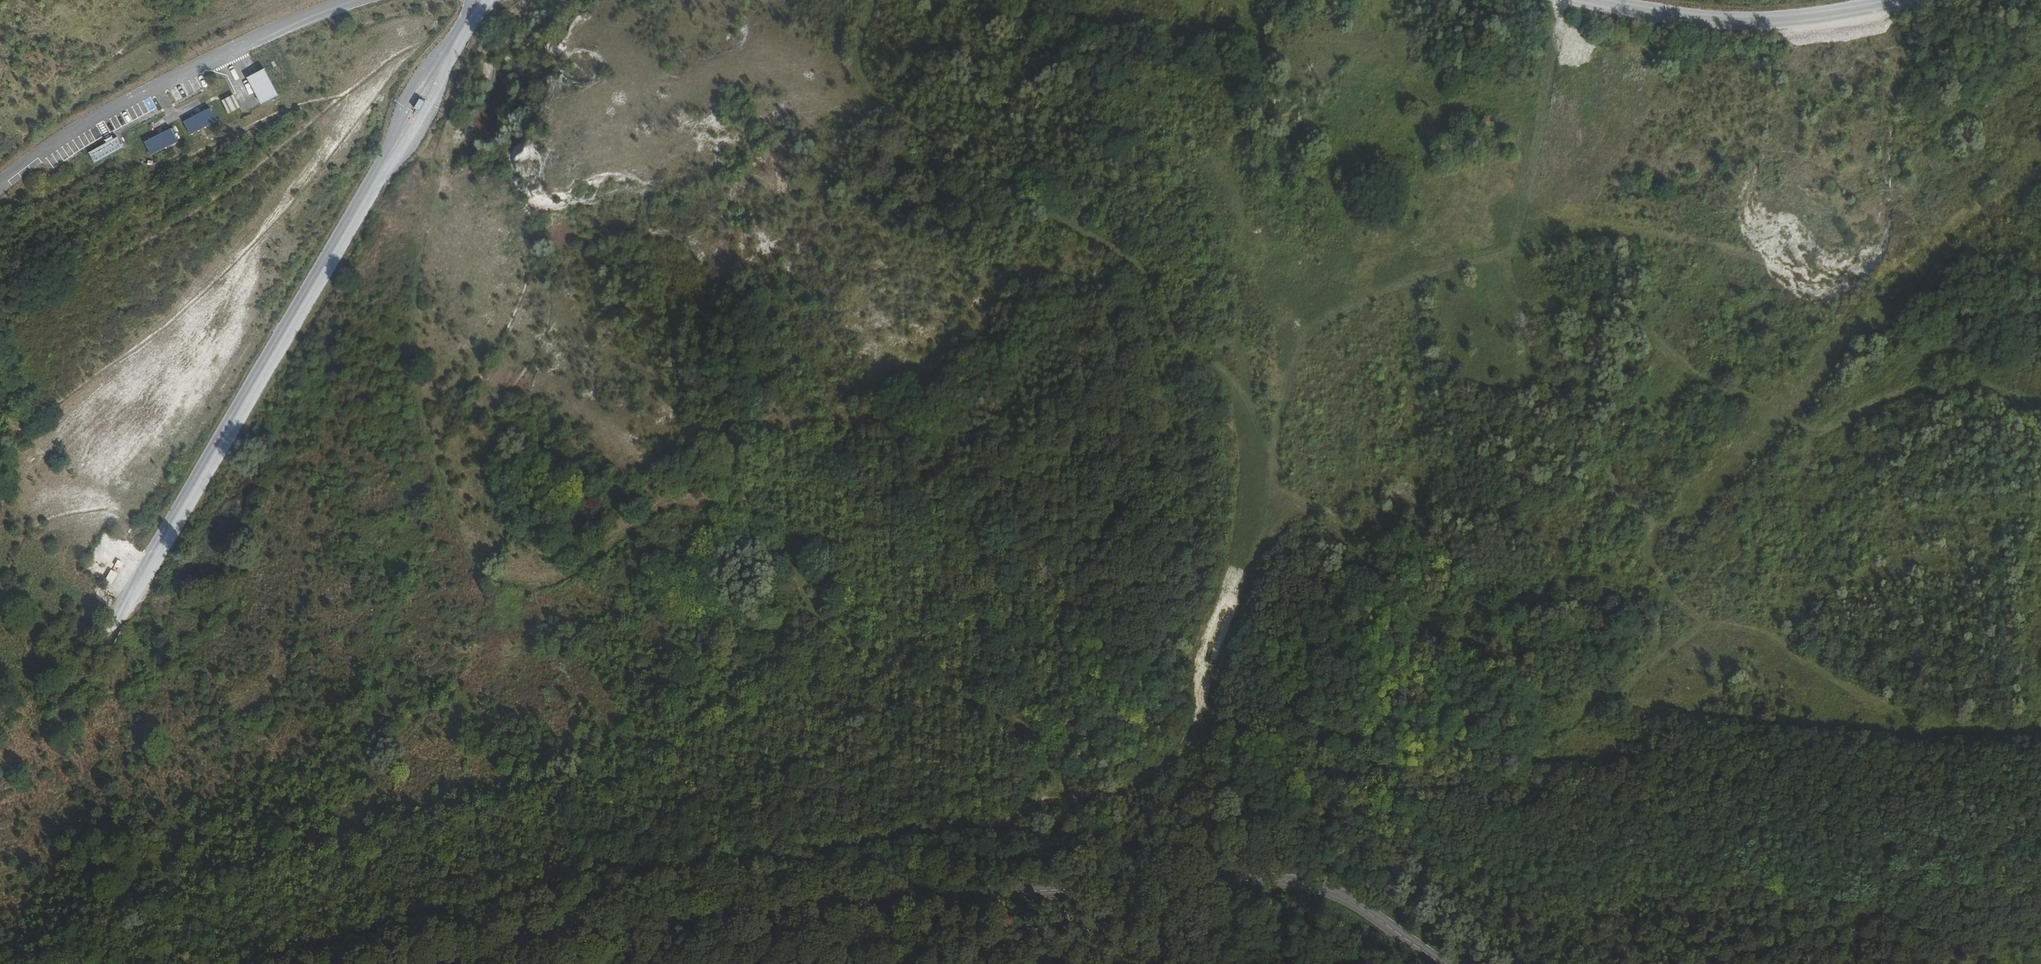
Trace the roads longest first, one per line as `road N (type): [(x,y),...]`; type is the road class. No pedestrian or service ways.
road 1 (track): [(267,963),(599,876),(1046,836),(1071,818),(1050,757),(1017,725),(852,643),(803,605),(788,550),(768,528),(728,510),(687,502),(646,518),(584,566),(527,581),(499,577),(472,558),(439,505),(442,479),(428,453),(410,330),(436,168),(424,129)]
road 2 (track): [(869,0),(857,45),(861,82),(894,118),(1140,269),(1184,352),(1223,366),(1247,393),(1291,505),(1280,533),(1263,547),(1198,747),(1107,792),(1070,801),(1044,797),(954,843)]
road 3 (tertiary): [(430,963),(624,911),(952,889),(1212,884),(1313,886),(1355,902),(1441,963)]
road 4 (track): [(2040,177),(1958,219),(1893,278),(1805,275),(1707,245),(1449,267),(1325,318),(1297,345),(1267,457)]
road 5 (track): [(1209,717),(1256,728),(1311,764),(1366,765),(1415,783),(1460,785),(1612,699),(1694,630),(1736,626),(1782,642),(1894,712),(2030,731)]
road 6 (track): [(2040,413),(1951,390),(1889,392),(1822,435),(1758,400),(1691,384),(1661,341),(1517,302),(1507,283),(1510,260),(1557,0)]
road 7 (track): [(1291,505),(1307,507),(1328,525),(1414,626),(1519,691),(1612,699),(1730,724),(1954,740),(2040,732)]
road 8 (track): [(494,439),(545,403),(568,401),(619,425),(708,431),(779,418),(851,422),(884,413),(976,345),(1035,278),(1104,241)]
road 9 (track): [(1325,612),(1327,587),(1310,559),(1310,537),(1328,525),(1330,505),(1379,492),(1403,476),(1422,487),(1427,502),(1413,525),(1399,525),(1391,513),(1347,545)]

